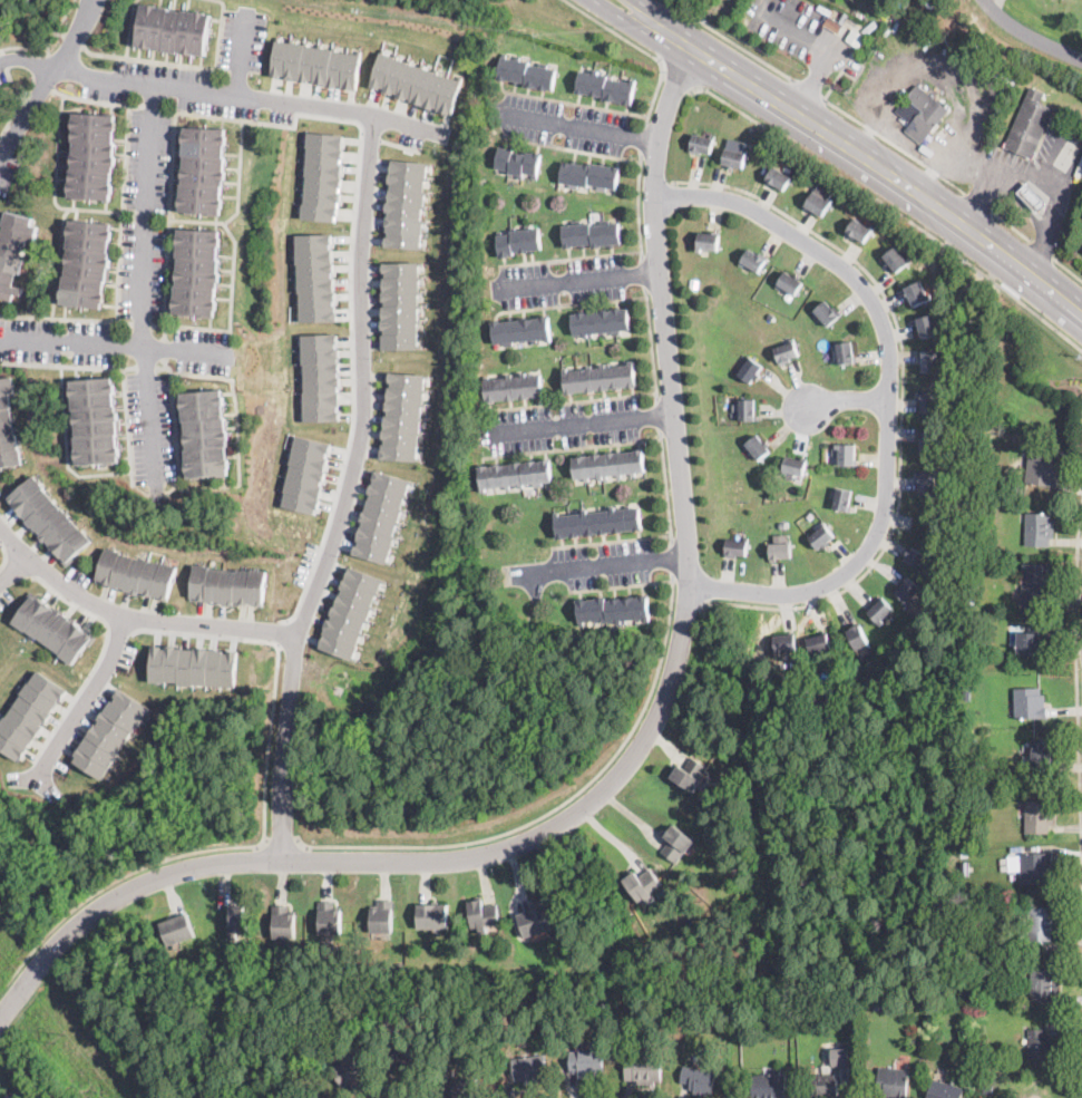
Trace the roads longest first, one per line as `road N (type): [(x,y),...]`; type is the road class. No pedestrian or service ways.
road 1 (residential): [(688,584),(671,681),(653,722),(604,788),(561,820),(469,856),(234,861),(163,875),(68,930),(0,1014)]
road 2 (residential): [(373,113),(360,259),(360,439),(295,633),(282,858)]
road 3 (residential): [(653,196),(718,196),(748,205),(835,261),(874,303),(888,353),(886,494),(868,547),(838,576),(791,593),(688,584)]
road 4 (primary): [(592,0),(920,200),(1081,327)]
road 5 (residential): [(699,39),(666,105),(653,172),(688,584)]
road 6 (primary): [(1081,302),(890,156),(640,0)]
road 7 (residential): [(0,62),(373,113),(445,134)]
road 8 (residential): [(0,526),(27,558),(82,599),(124,615),(295,633)]
road 9 (residential): [(154,84),(142,346)]
road 10 (residential): [(0,339),(223,354)]
road 11 (residential): [(33,780),(115,649),(124,615)]
road 12 (residential): [(673,414),(488,434)]
road 13 (residential): [(91,0),(0,155)]
road 14 (residential): [(688,555),(515,574)]
road 15 (residential): [(660,272),(498,289)]
road 16 (residential): [(657,142),(500,114)]
road 17 (residential): [(142,346),(155,477)]

